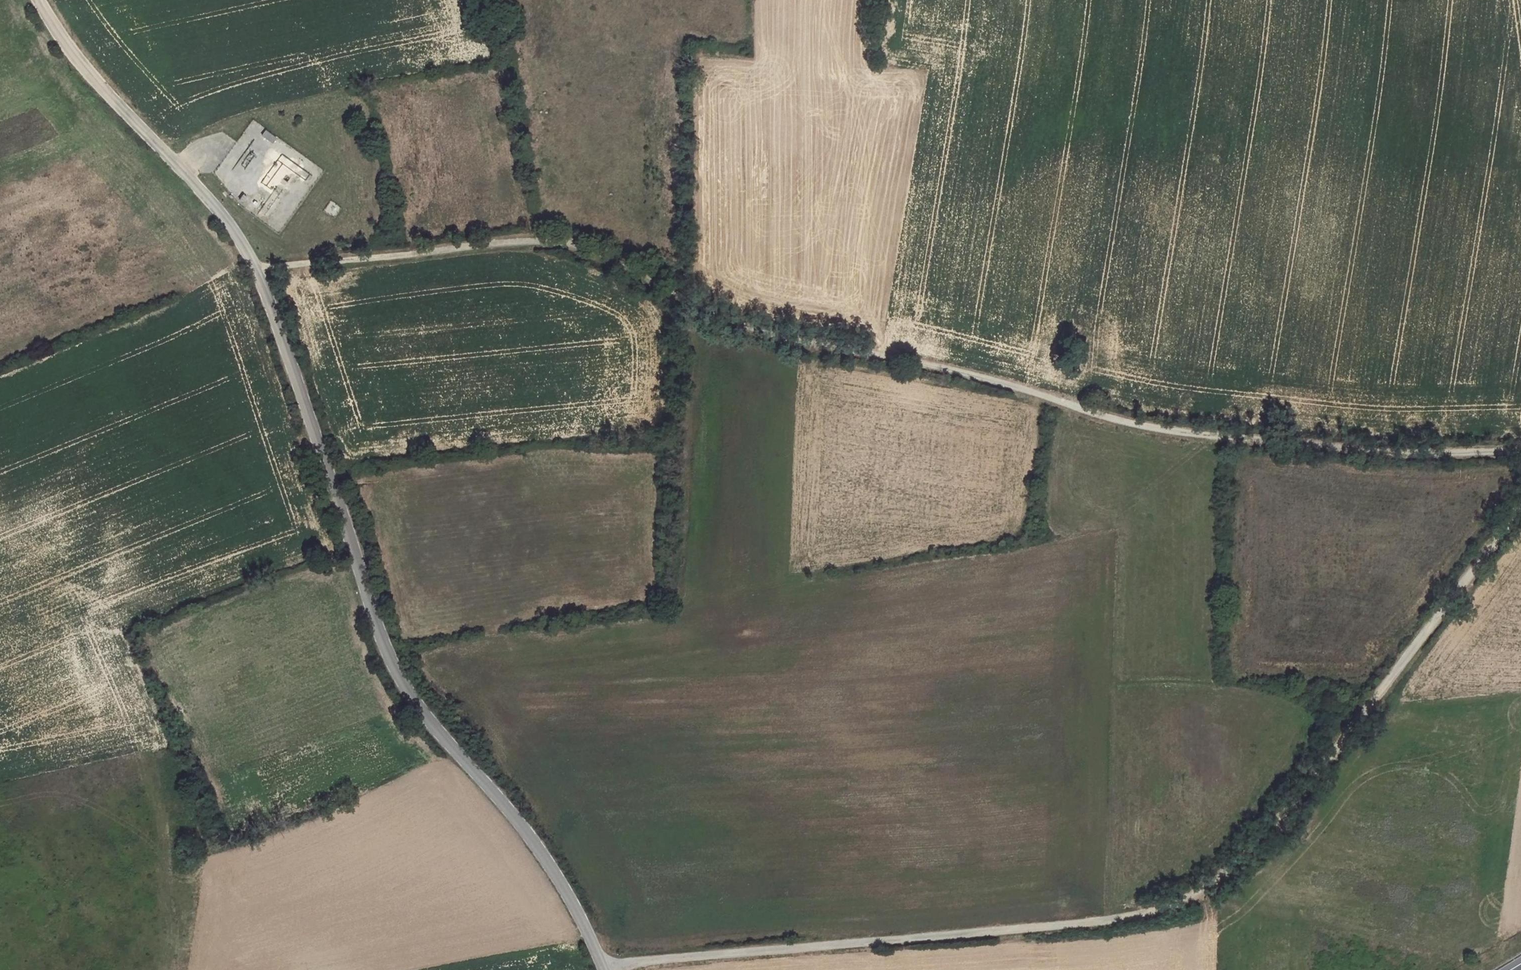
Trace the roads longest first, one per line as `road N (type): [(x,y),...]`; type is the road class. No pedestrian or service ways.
road 1 (unclassified): [(257,265),(557,237),(781,334),(940,365),(1142,426),(1356,448),(1520,451)]
road 2 (unclassified): [(605,969),(1098,920),(1185,901),(1301,791),(1520,507)]
road 3 (unclassified): [(604,969),(568,889),(390,661),(257,265)]
road 4 (unclassified): [(257,265),(204,191),(77,61),(37,0)]

